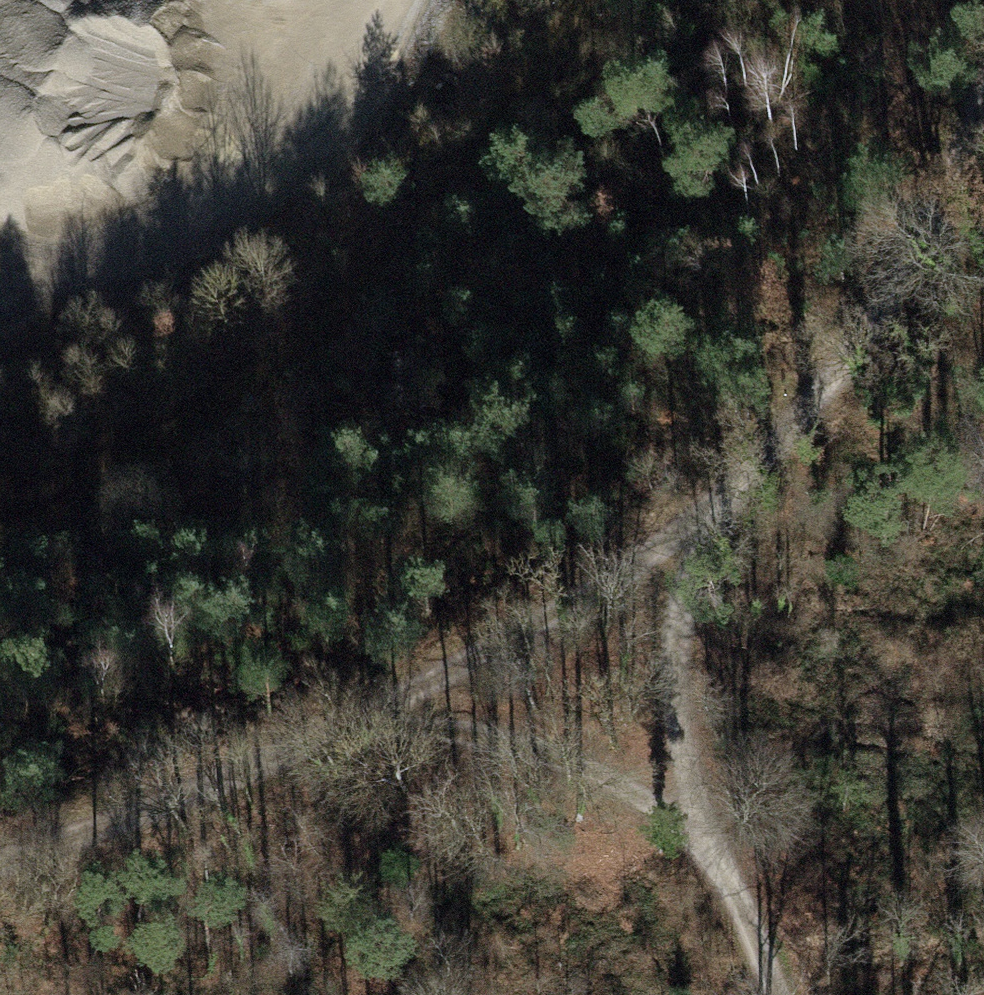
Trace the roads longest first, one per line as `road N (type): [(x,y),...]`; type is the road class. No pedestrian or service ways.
road 1 (track): [(983,101),(947,207),(821,421),(736,493),(330,736),(0,858)]
road 2 (track): [(577,0),(424,221),(187,416),(0,490)]
road 3 (track): [(468,0),(415,107),(288,219),(0,309)]
road 4 (track): [(765,994),(705,841),(672,687),(694,579),(736,493)]
road 5 (track): [(705,841),(616,784),(504,740),(330,736)]

